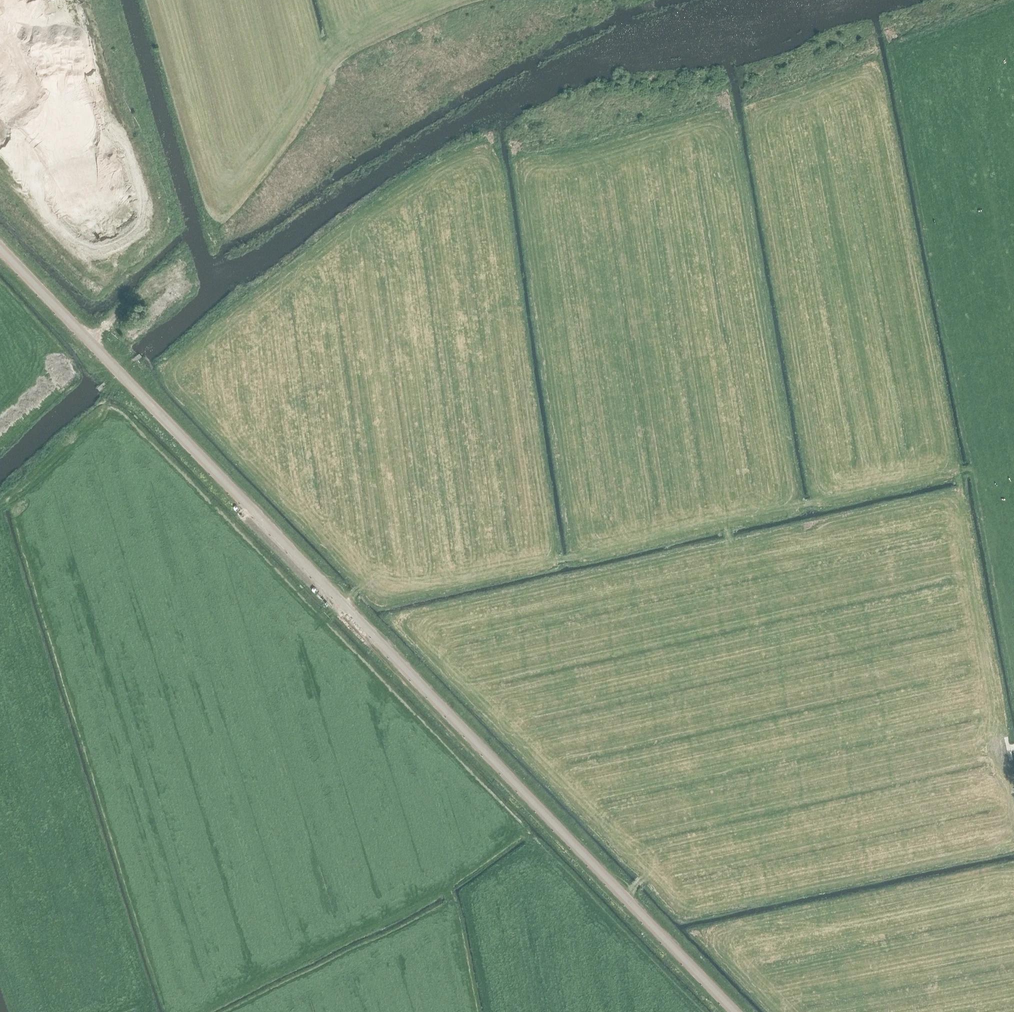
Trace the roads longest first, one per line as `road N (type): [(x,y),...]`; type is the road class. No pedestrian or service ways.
road 1 (tertiary): [(735,1011),(0,248)]

